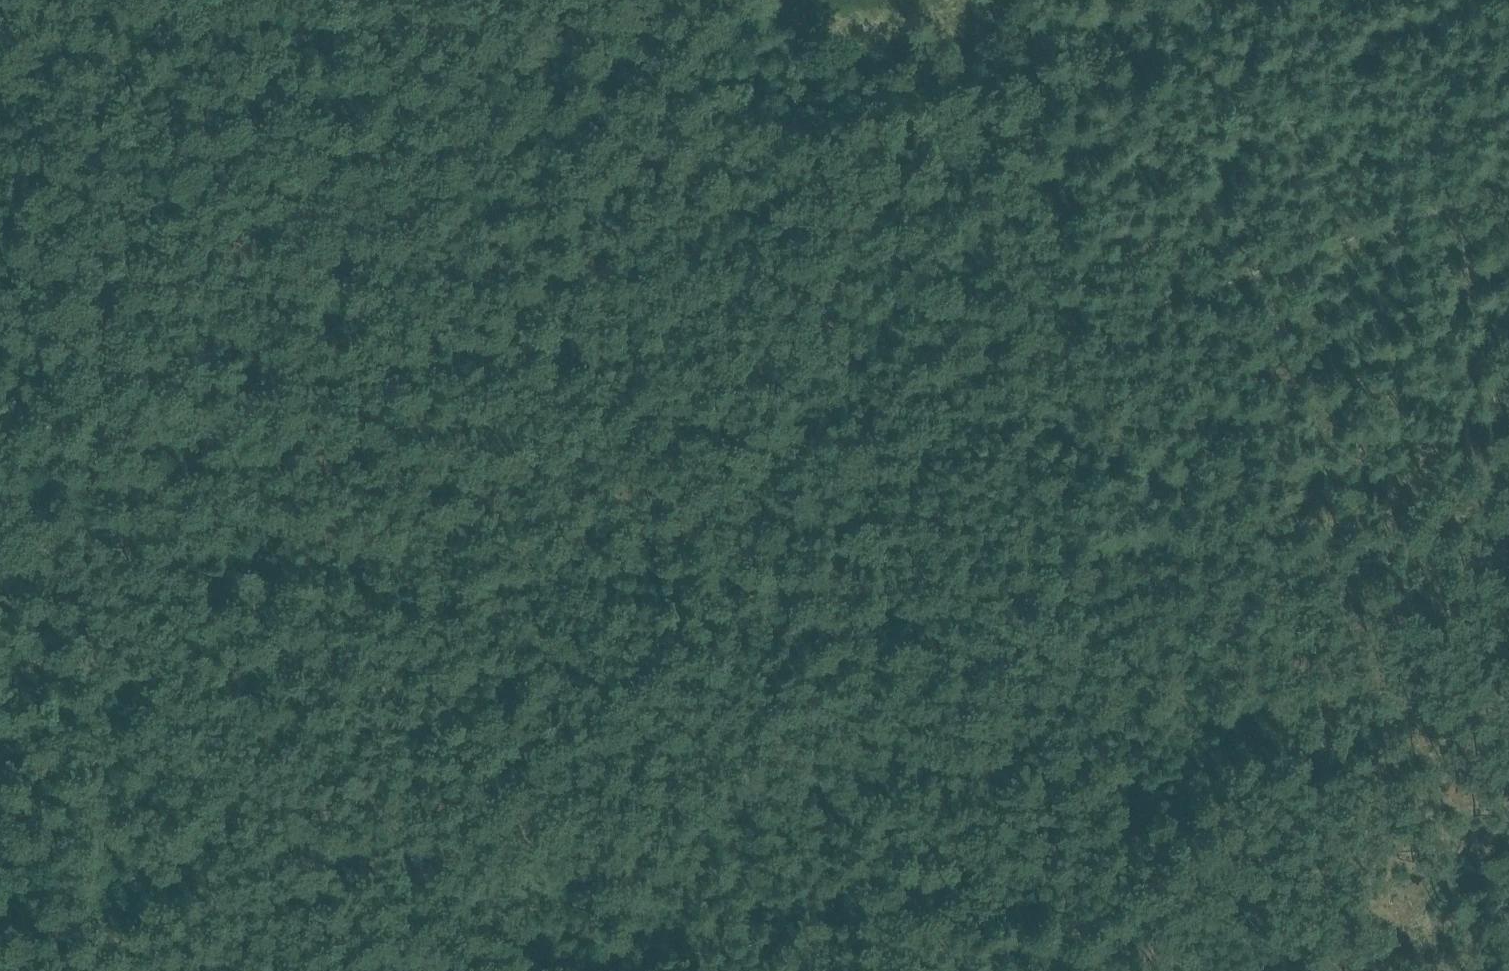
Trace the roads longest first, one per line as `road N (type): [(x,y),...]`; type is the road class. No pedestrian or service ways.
road 1 (track): [(0,688),(140,580),(259,555),(516,240),(724,121),(863,111),(1039,36),(1211,0)]

